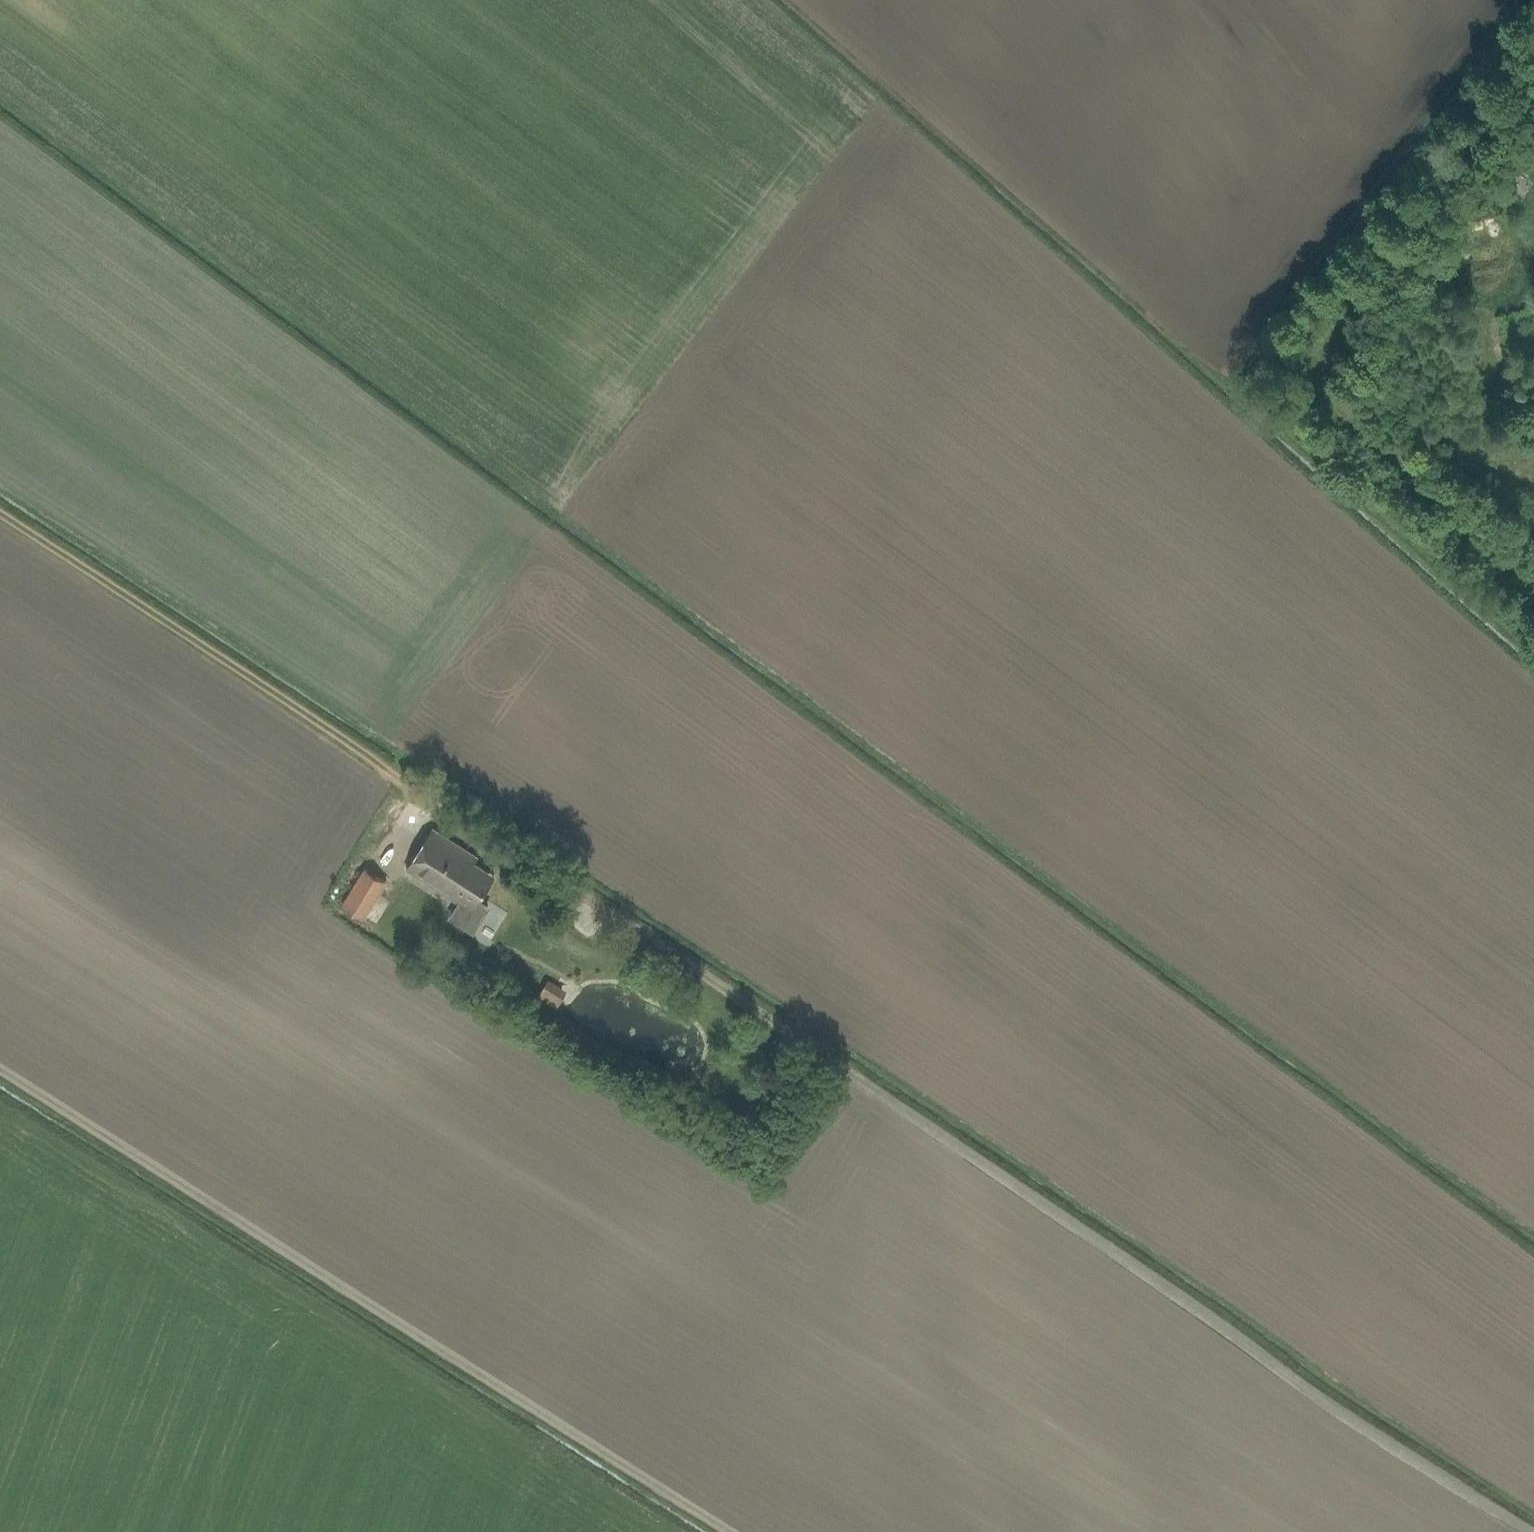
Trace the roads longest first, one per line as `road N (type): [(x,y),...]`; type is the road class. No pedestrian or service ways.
road 1 (track): [(1532,1531),(0,512)]

